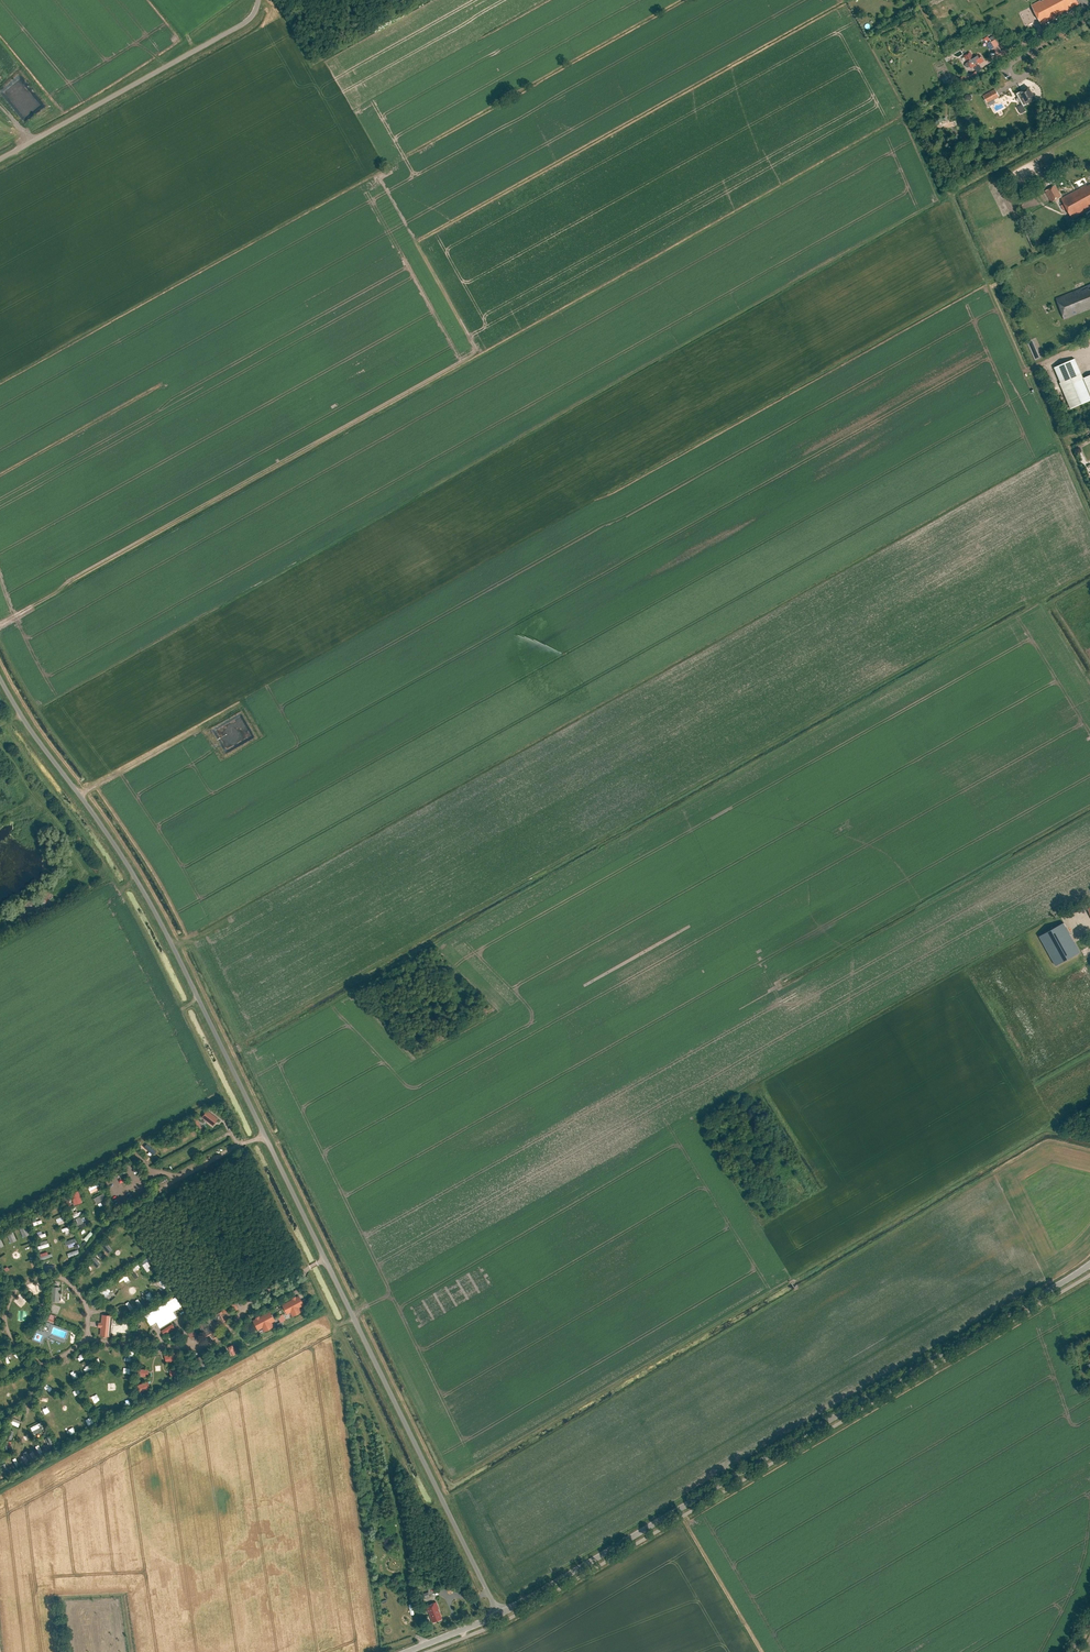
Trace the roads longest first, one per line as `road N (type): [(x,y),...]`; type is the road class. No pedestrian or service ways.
road 1 (unclassified): [(499,1615),(144,894),(0,679)]
road 2 (secondary): [(499,1615),(1089,1264)]
road 3 (unclassified): [(0,159),(238,27),(258,0)]

